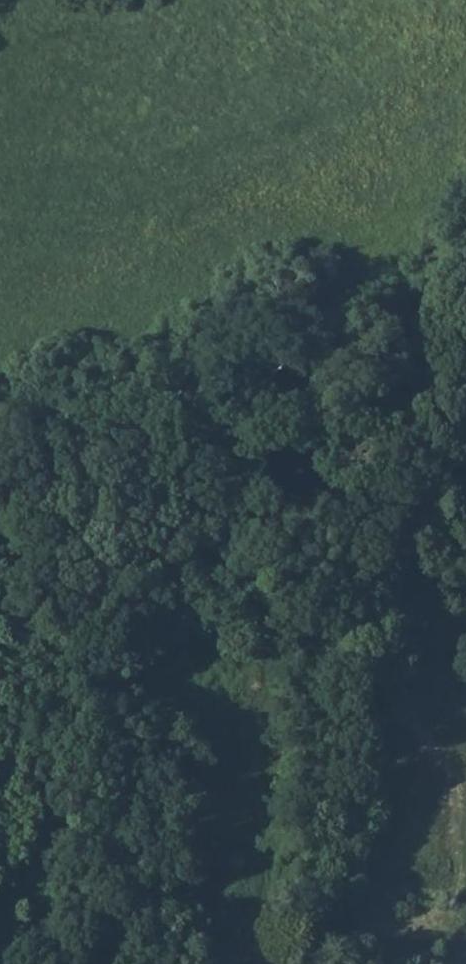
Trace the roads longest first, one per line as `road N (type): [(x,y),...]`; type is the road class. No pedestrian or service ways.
road 1 (track): [(465,627),(264,622),(87,606),(0,610)]

